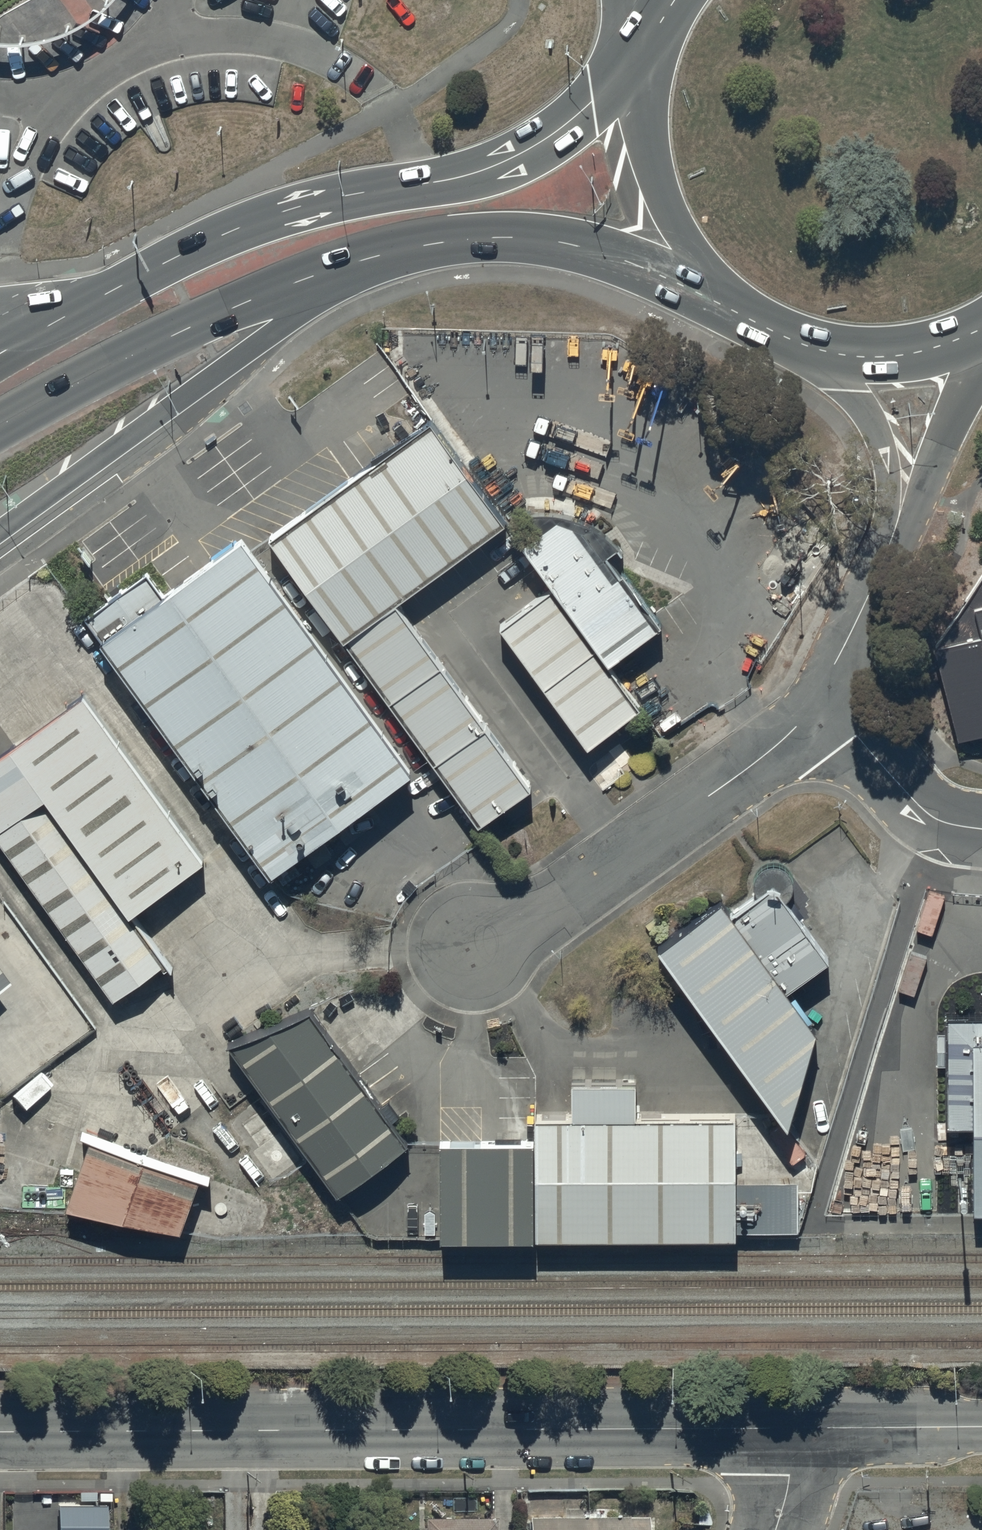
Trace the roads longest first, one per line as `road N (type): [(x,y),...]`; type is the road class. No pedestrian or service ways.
road 1 (tertiary): [(0,1430),(793,1426)]
road 2 (primary): [(83,307),(255,225),(490,166),(528,150),(642,72)]
road 3 (residential): [(819,693),(766,755),(474,957)]
road 4 (secondary): [(362,260),(14,523)]
road 5 (primary): [(767,327),(621,259),(545,239),(461,240),(362,260)]
road 6 (primary): [(362,260),(225,313),(0,425)]
road 7 (primary): [(767,327),(727,293),(681,231),(644,134),(642,72)]
road 8 (residential): [(882,569),(889,477),(874,424),(804,344)]
road 9 (residential): [(981,359),(921,506),(882,569)]
road 10 (residential): [(981,829),(925,809),(819,693)]
road 11 (tertiary): [(793,1426),(981,1425)]
road 12 (primary): [(981,327),(911,354),(875,357),(804,344)]
road 13 (residential): [(882,569),(819,693)]

